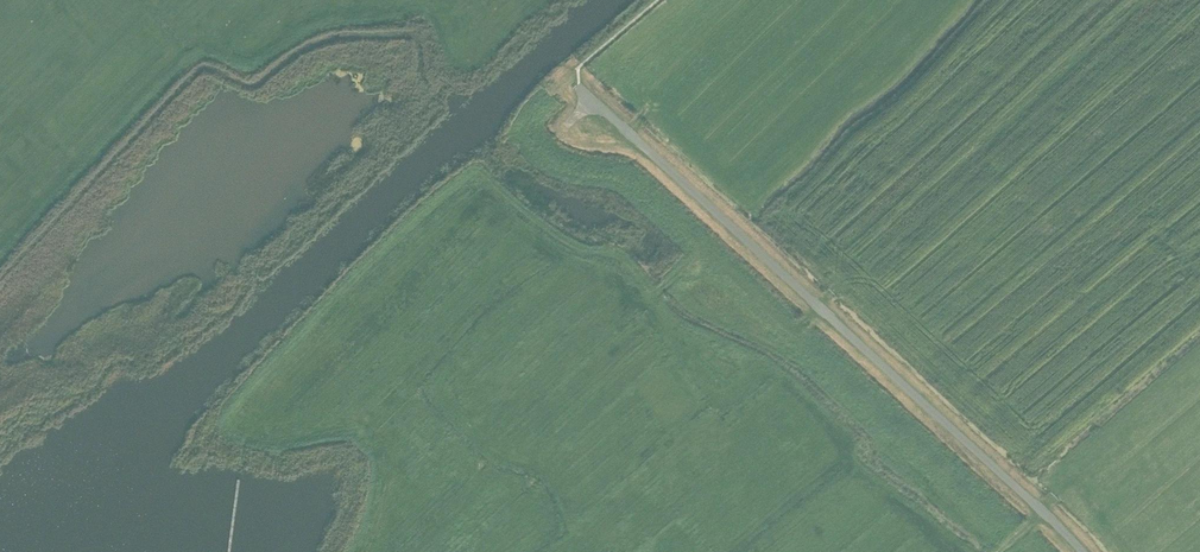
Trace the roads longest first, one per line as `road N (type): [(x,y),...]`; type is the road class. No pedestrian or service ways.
road 1 (unclassified): [(1084,551),(593,99)]

